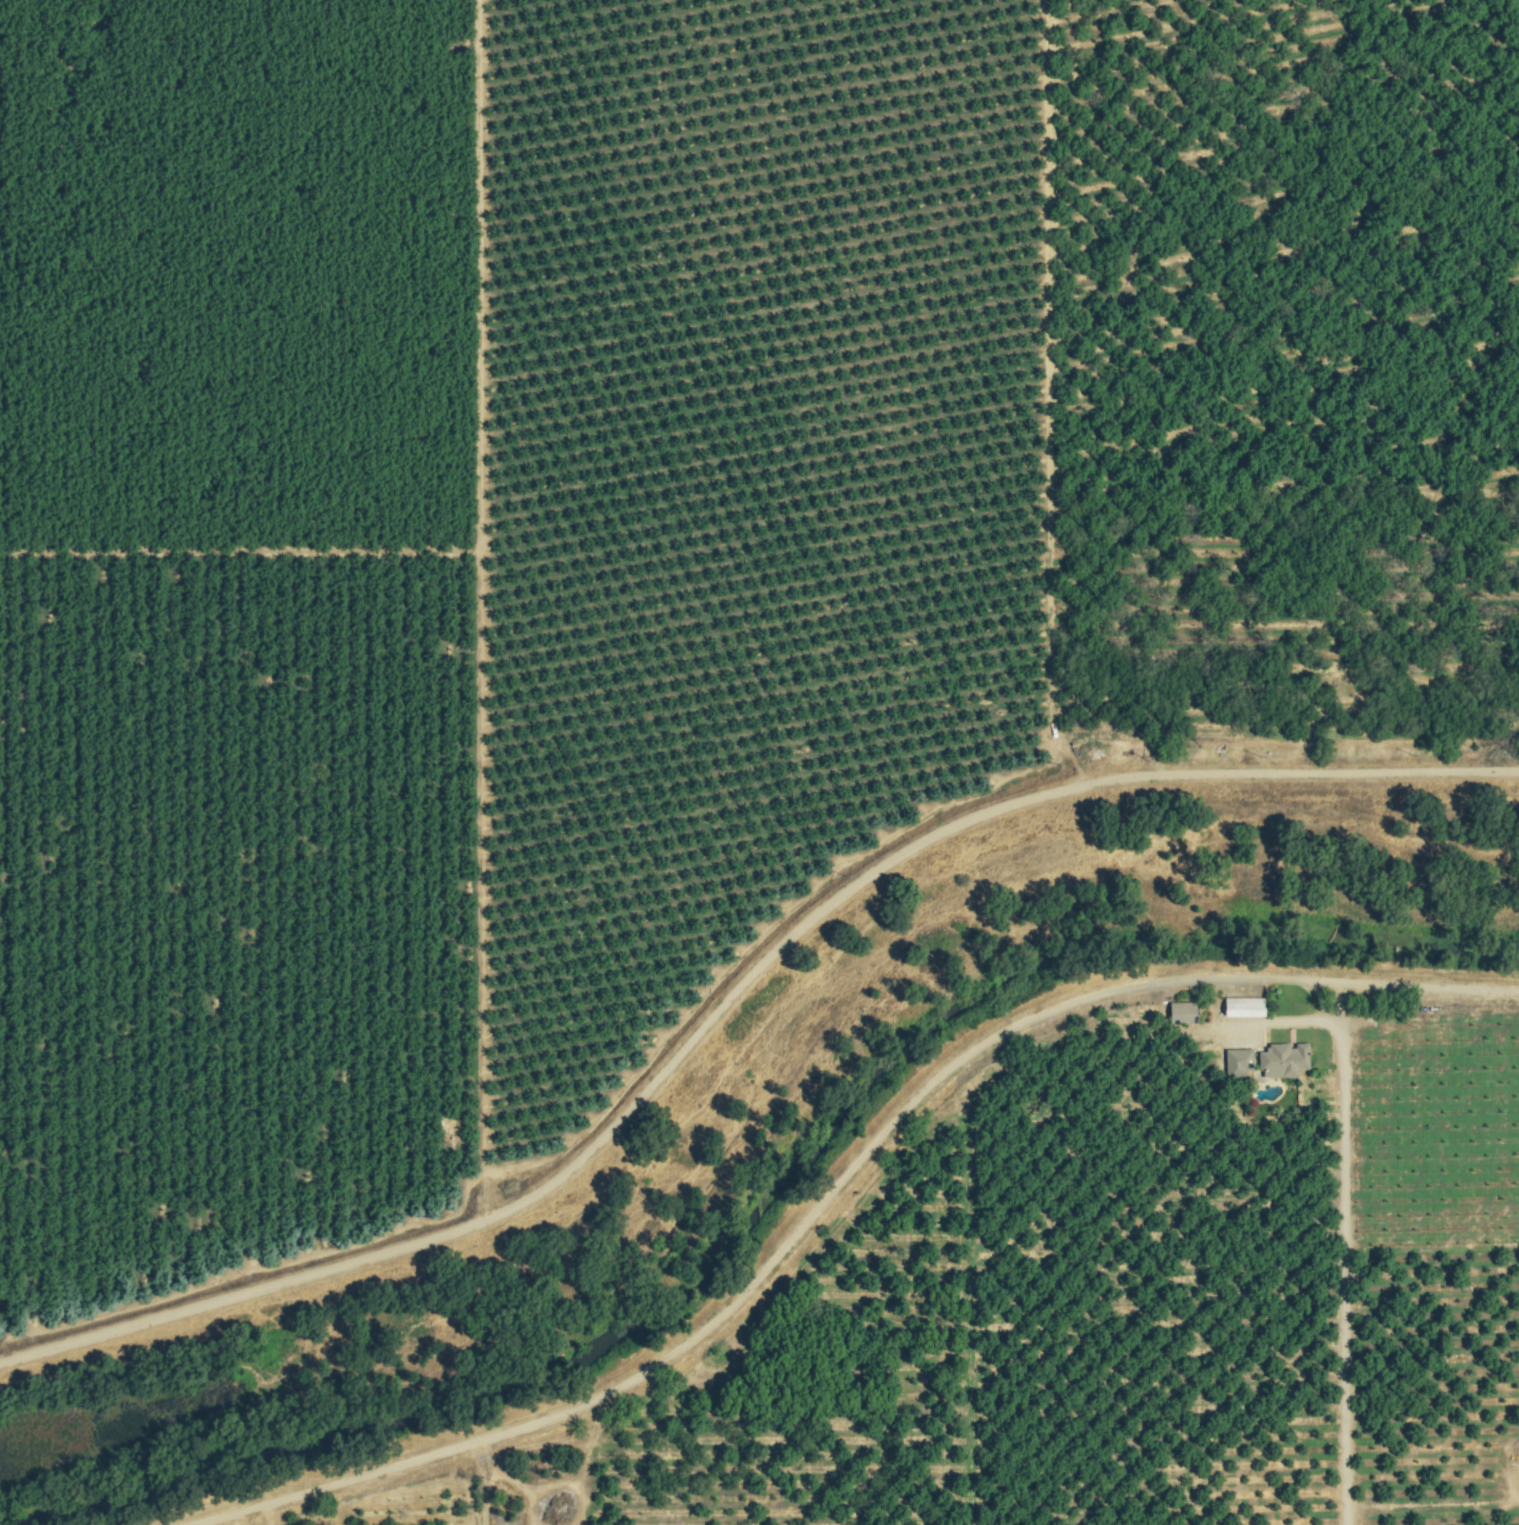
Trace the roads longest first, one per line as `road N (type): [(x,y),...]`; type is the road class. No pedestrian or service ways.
road 1 (track): [(1518,807),(1434,817),(1191,803),(962,869),(922,885),(827,961),(677,1135),(542,1237),(520,1263),(464,1269),(207,1348),(0,1394)]
road 2 (track): [(587,1524),(584,1452),(572,1445),(512,1449),(497,1474)]

